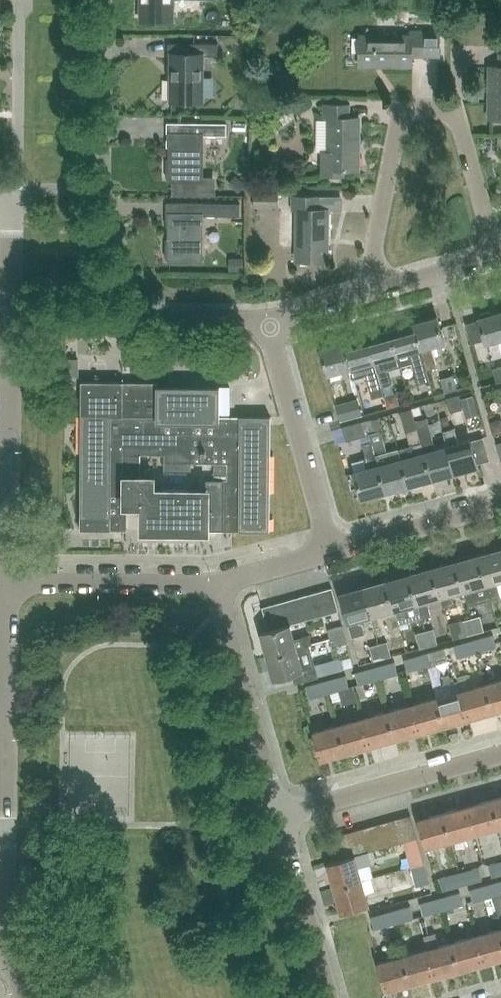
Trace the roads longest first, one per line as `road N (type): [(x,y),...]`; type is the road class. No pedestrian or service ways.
road 1 (unclassified): [(26,997),(3,891),(7,582)]
road 2 (residential): [(379,289),(371,255),(402,108),(454,108),(497,257)]
road 3 (unclassified): [(7,582),(10,319)]
road 4 (residential): [(279,816),(214,583)]
road 5 (residential): [(331,552),(266,321)]
road 6 (residential): [(279,816),(500,754)]
road 7 (residential): [(214,583),(7,582)]
road 8 (residential): [(104,190),(106,0)]
road 9 (residential): [(17,189),(19,0)]
road 10 (residential): [(330,997),(279,816)]
road 11 (residential): [(500,506),(331,552)]
road 12 (residential): [(138,321),(104,190)]
road 13 (residential): [(10,319),(138,321)]
road 14 (residential): [(138,321),(266,321)]
road 15 (residential): [(379,289),(497,257)]
road 16 (residential): [(214,583),(331,552)]
road 17 (unclassified): [(10,319),(10,213),(2,202)]

